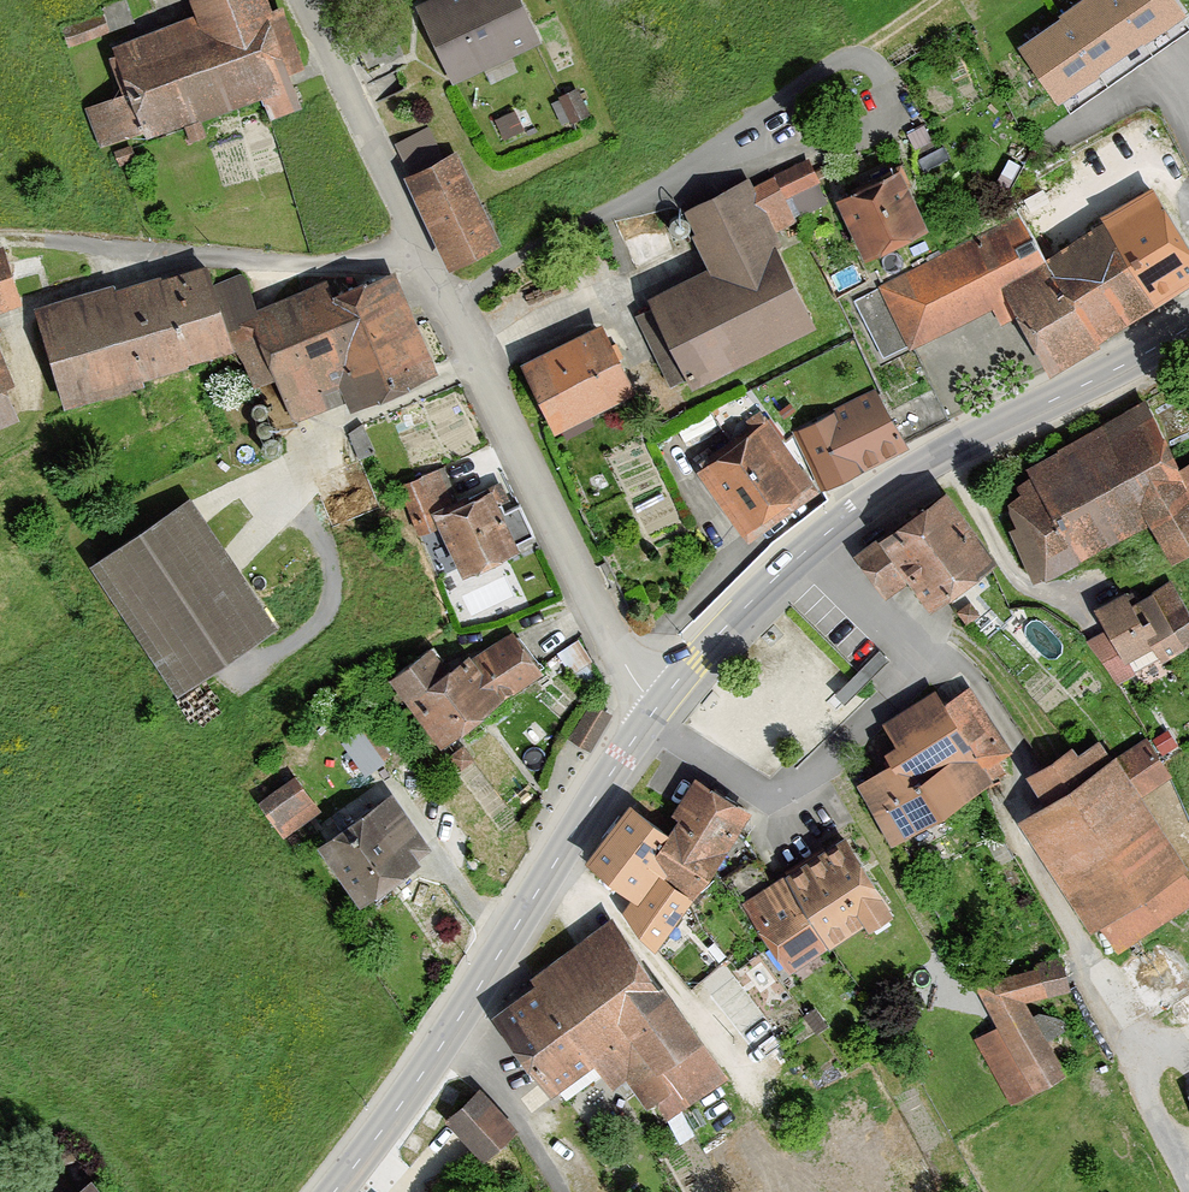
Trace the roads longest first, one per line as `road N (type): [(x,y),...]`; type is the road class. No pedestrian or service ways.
road 1 (residential): [(649,716),(298,0)]
road 2 (secondary): [(649,716),(694,659),(858,508),(1188,328)]
road 3 (secondary): [(332,1191),(462,1014),(649,716)]
road 4 (track): [(1184,1191),(1084,964)]

